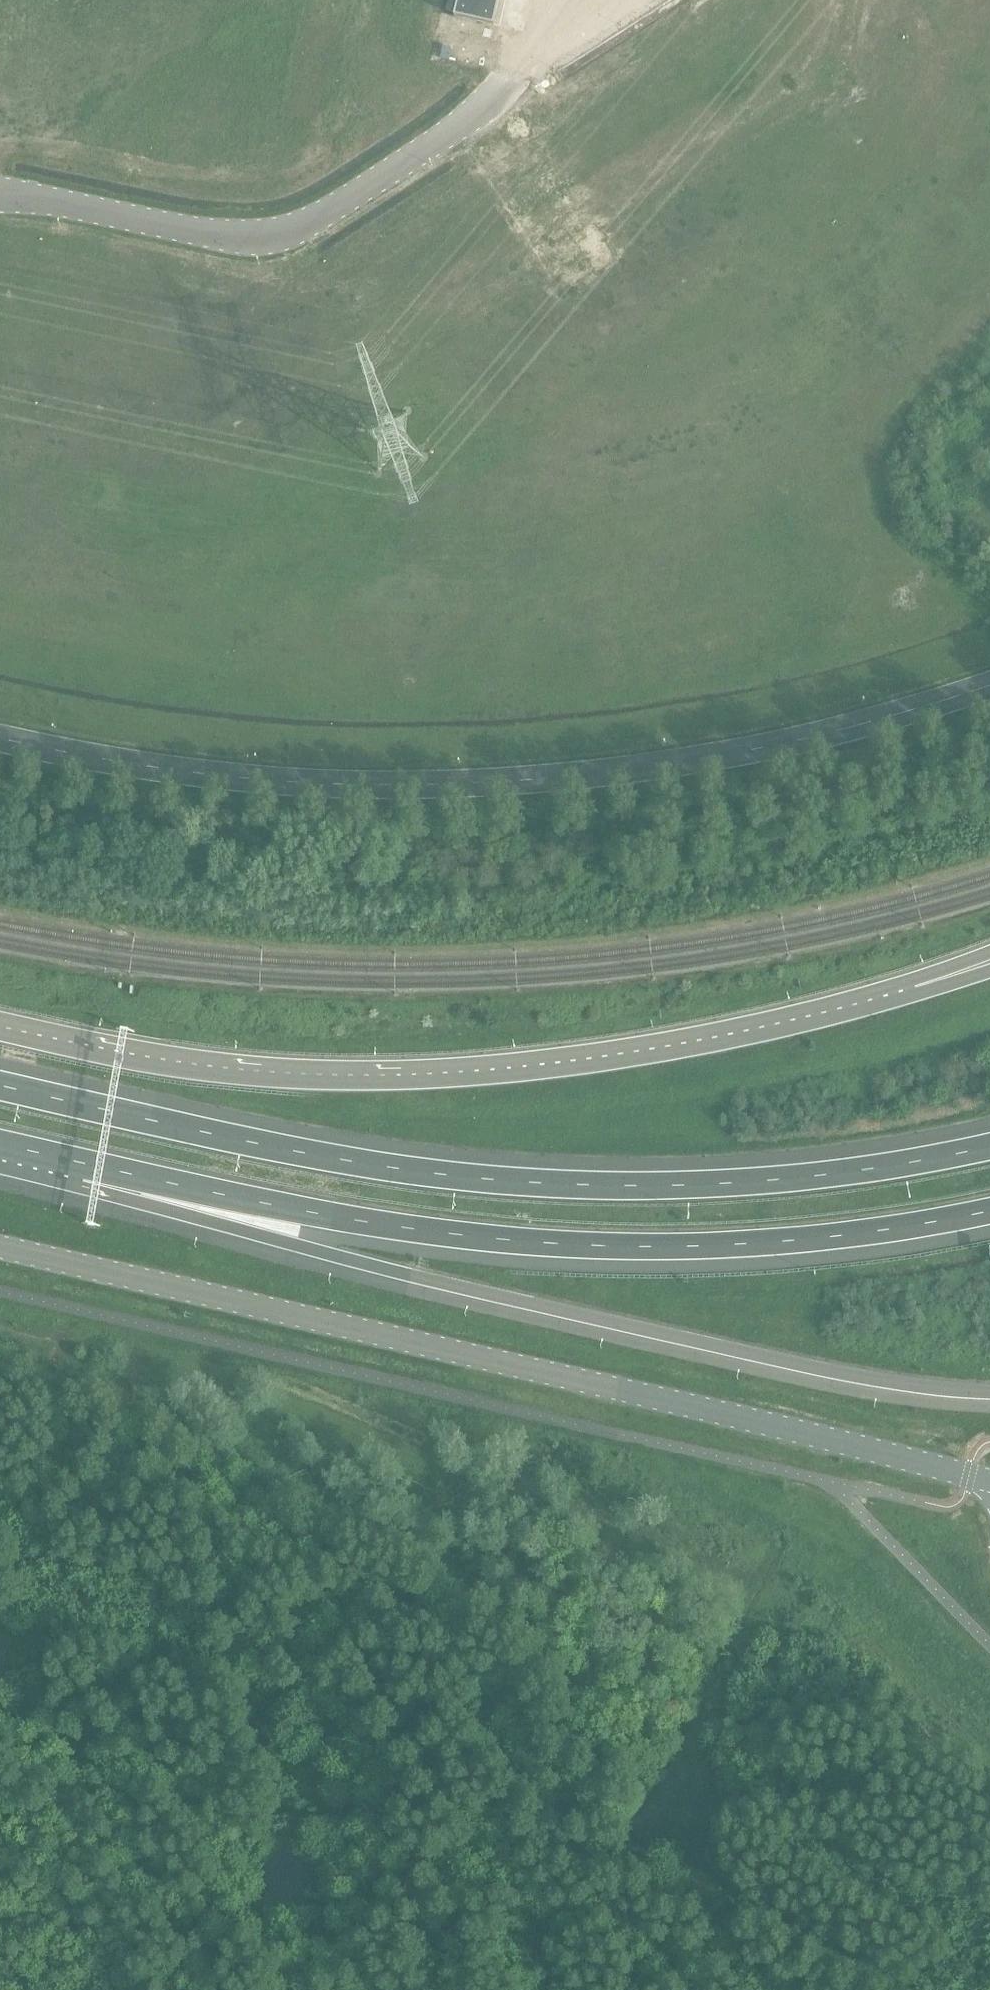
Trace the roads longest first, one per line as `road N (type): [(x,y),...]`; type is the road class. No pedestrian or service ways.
road 1 (unclassified): [(989,1483),(0,1249)]
road 2 (unclassified): [(0,735),(194,774),(375,785),(557,779),(842,731),(989,685)]
road 3 (motorway): [(989,1146),(798,1177),(578,1184),(271,1145),(0,1084)]
road 4 (motorway): [(86,1163),(295,1245),(409,1279),(849,1380),(989,1394)]
road 5 (primary): [(917,987),(662,1048),(430,1076),(199,1067),(0,1027)]
road 6 (motorway): [(86,1163),(410,1227),(609,1246),(813,1238),(989,1210)]

